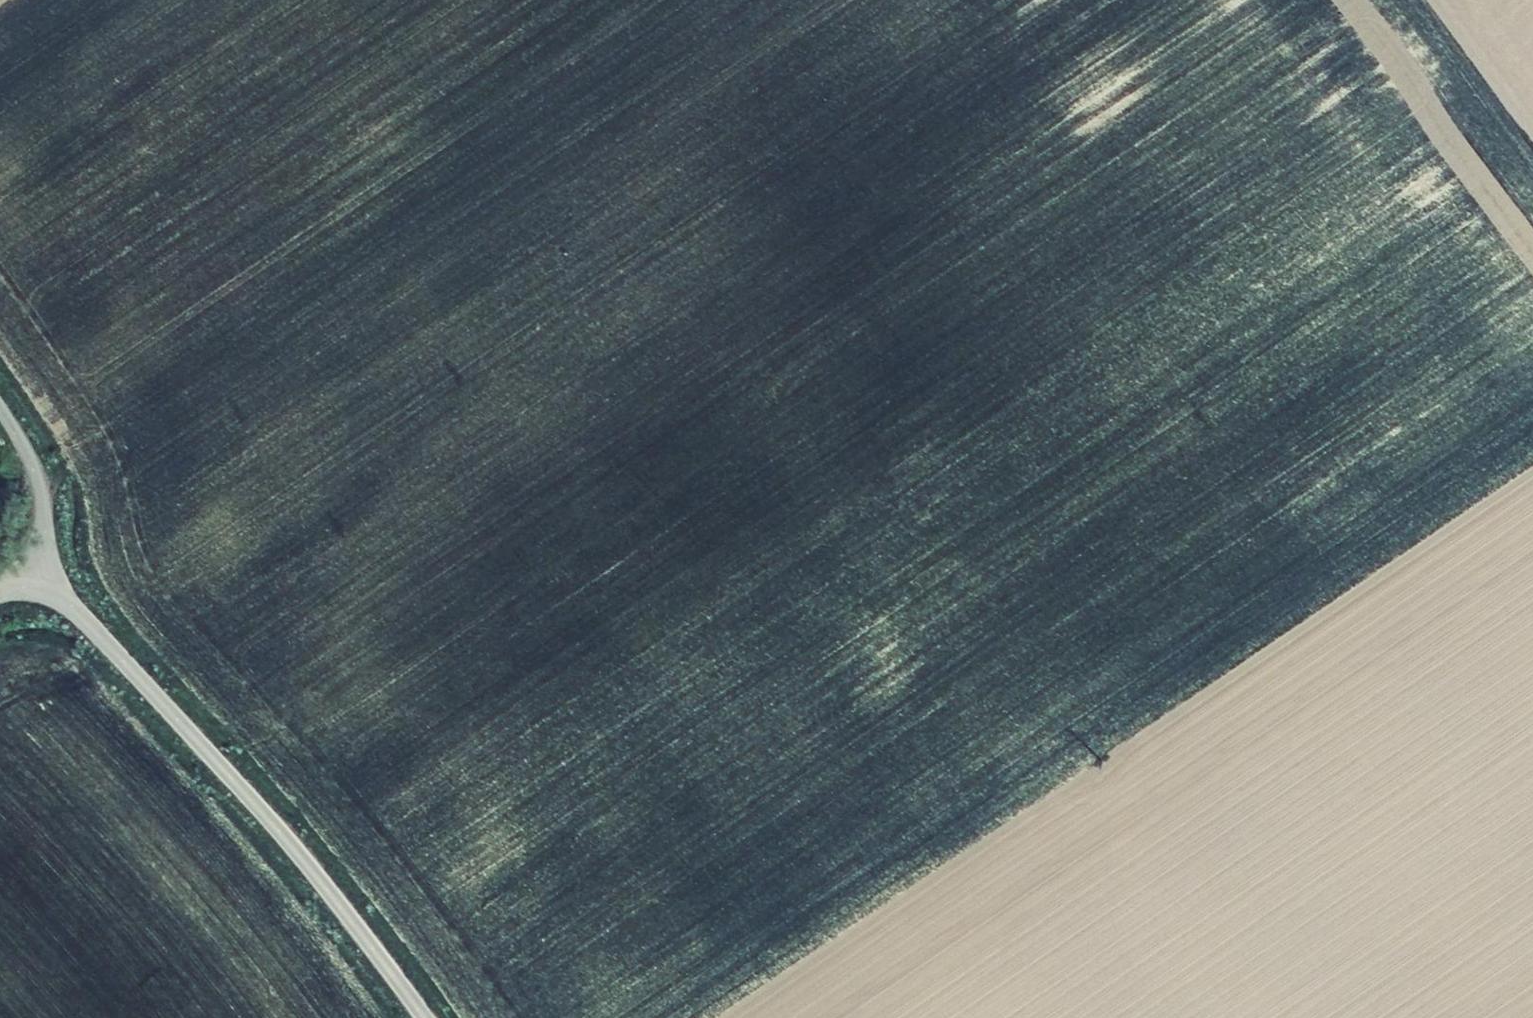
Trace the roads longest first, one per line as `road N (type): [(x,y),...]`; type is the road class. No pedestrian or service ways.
road 1 (unclassified): [(27,563),(290,845),(423,1017)]
road 2 (unclassified): [(0,411),(45,495),(44,525),(27,563)]

